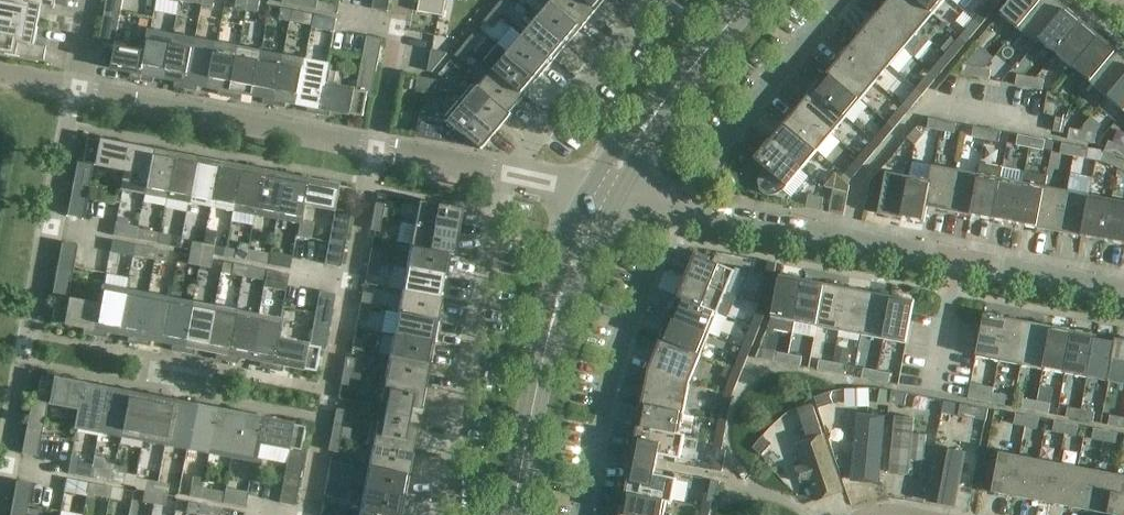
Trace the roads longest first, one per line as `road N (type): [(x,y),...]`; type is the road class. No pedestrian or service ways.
road 1 (residential): [(507,173),(78,92)]
road 2 (residential): [(0,485),(78,92)]
road 3 (residential): [(507,173),(440,514)]
road 4 (tertiary): [(514,514),(546,353),(602,196)]
road 5 (residential): [(585,514),(634,308),(683,207)]
road 6 (residential): [(851,236),(863,176),(949,90),(1056,116)]
road 7 (residential): [(683,207),(749,105),(841,0)]
road 8 (tertiary): [(602,196),(659,105),(747,0)]
road 9 (residential): [(655,0),(507,173)]
road 10 (residential): [(683,207),(851,236)]
road 11 (residential): [(960,255),(1123,285)]

